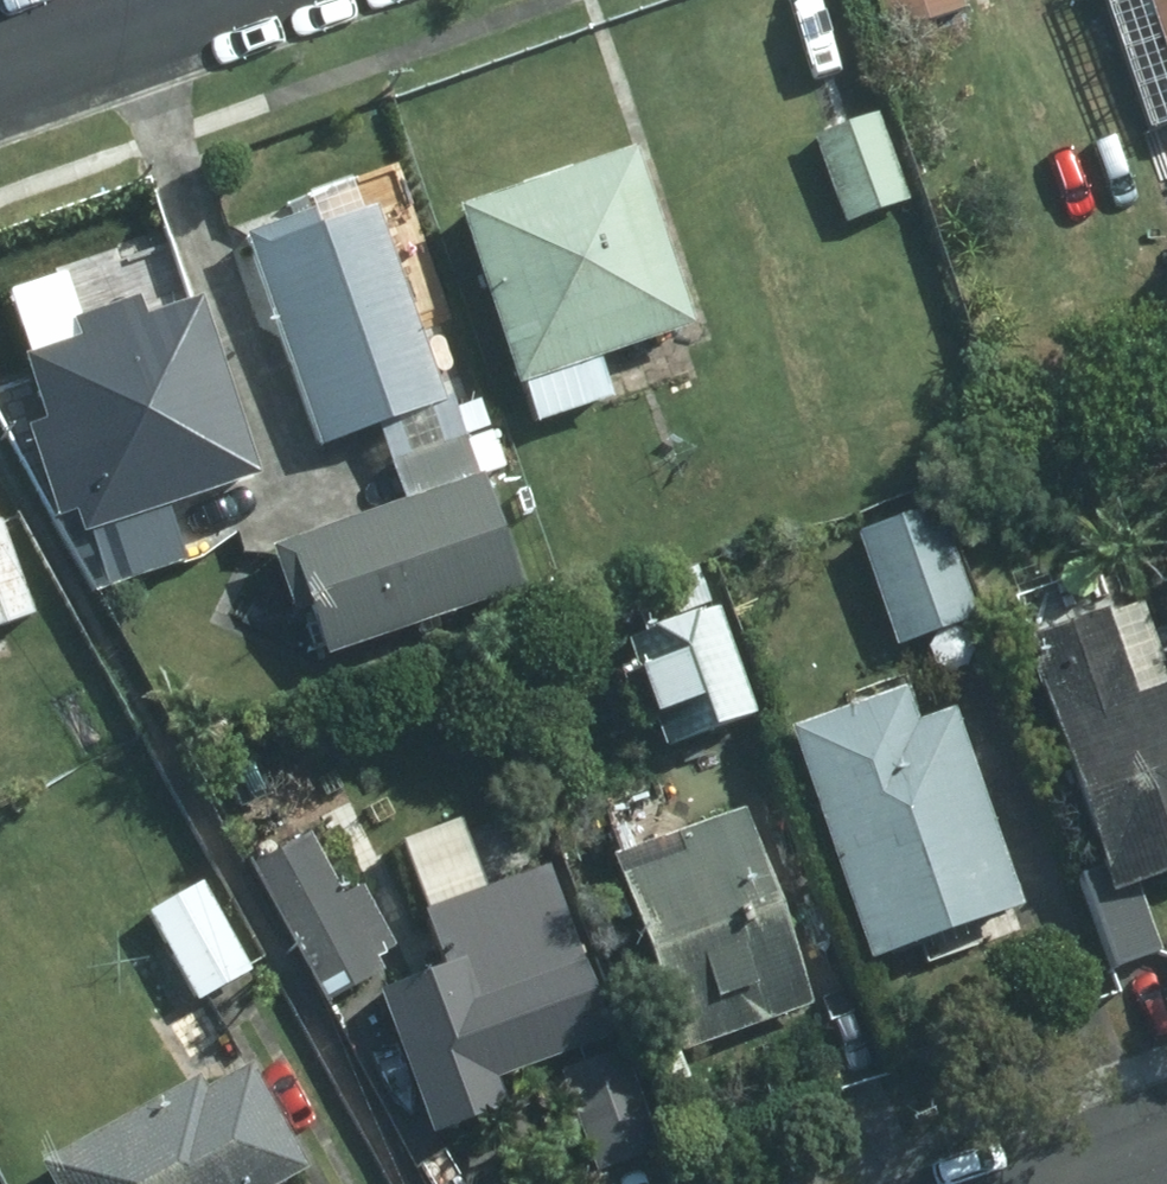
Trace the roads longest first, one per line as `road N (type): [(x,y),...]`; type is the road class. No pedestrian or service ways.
road 1 (residential): [(0,62),(174,0)]

